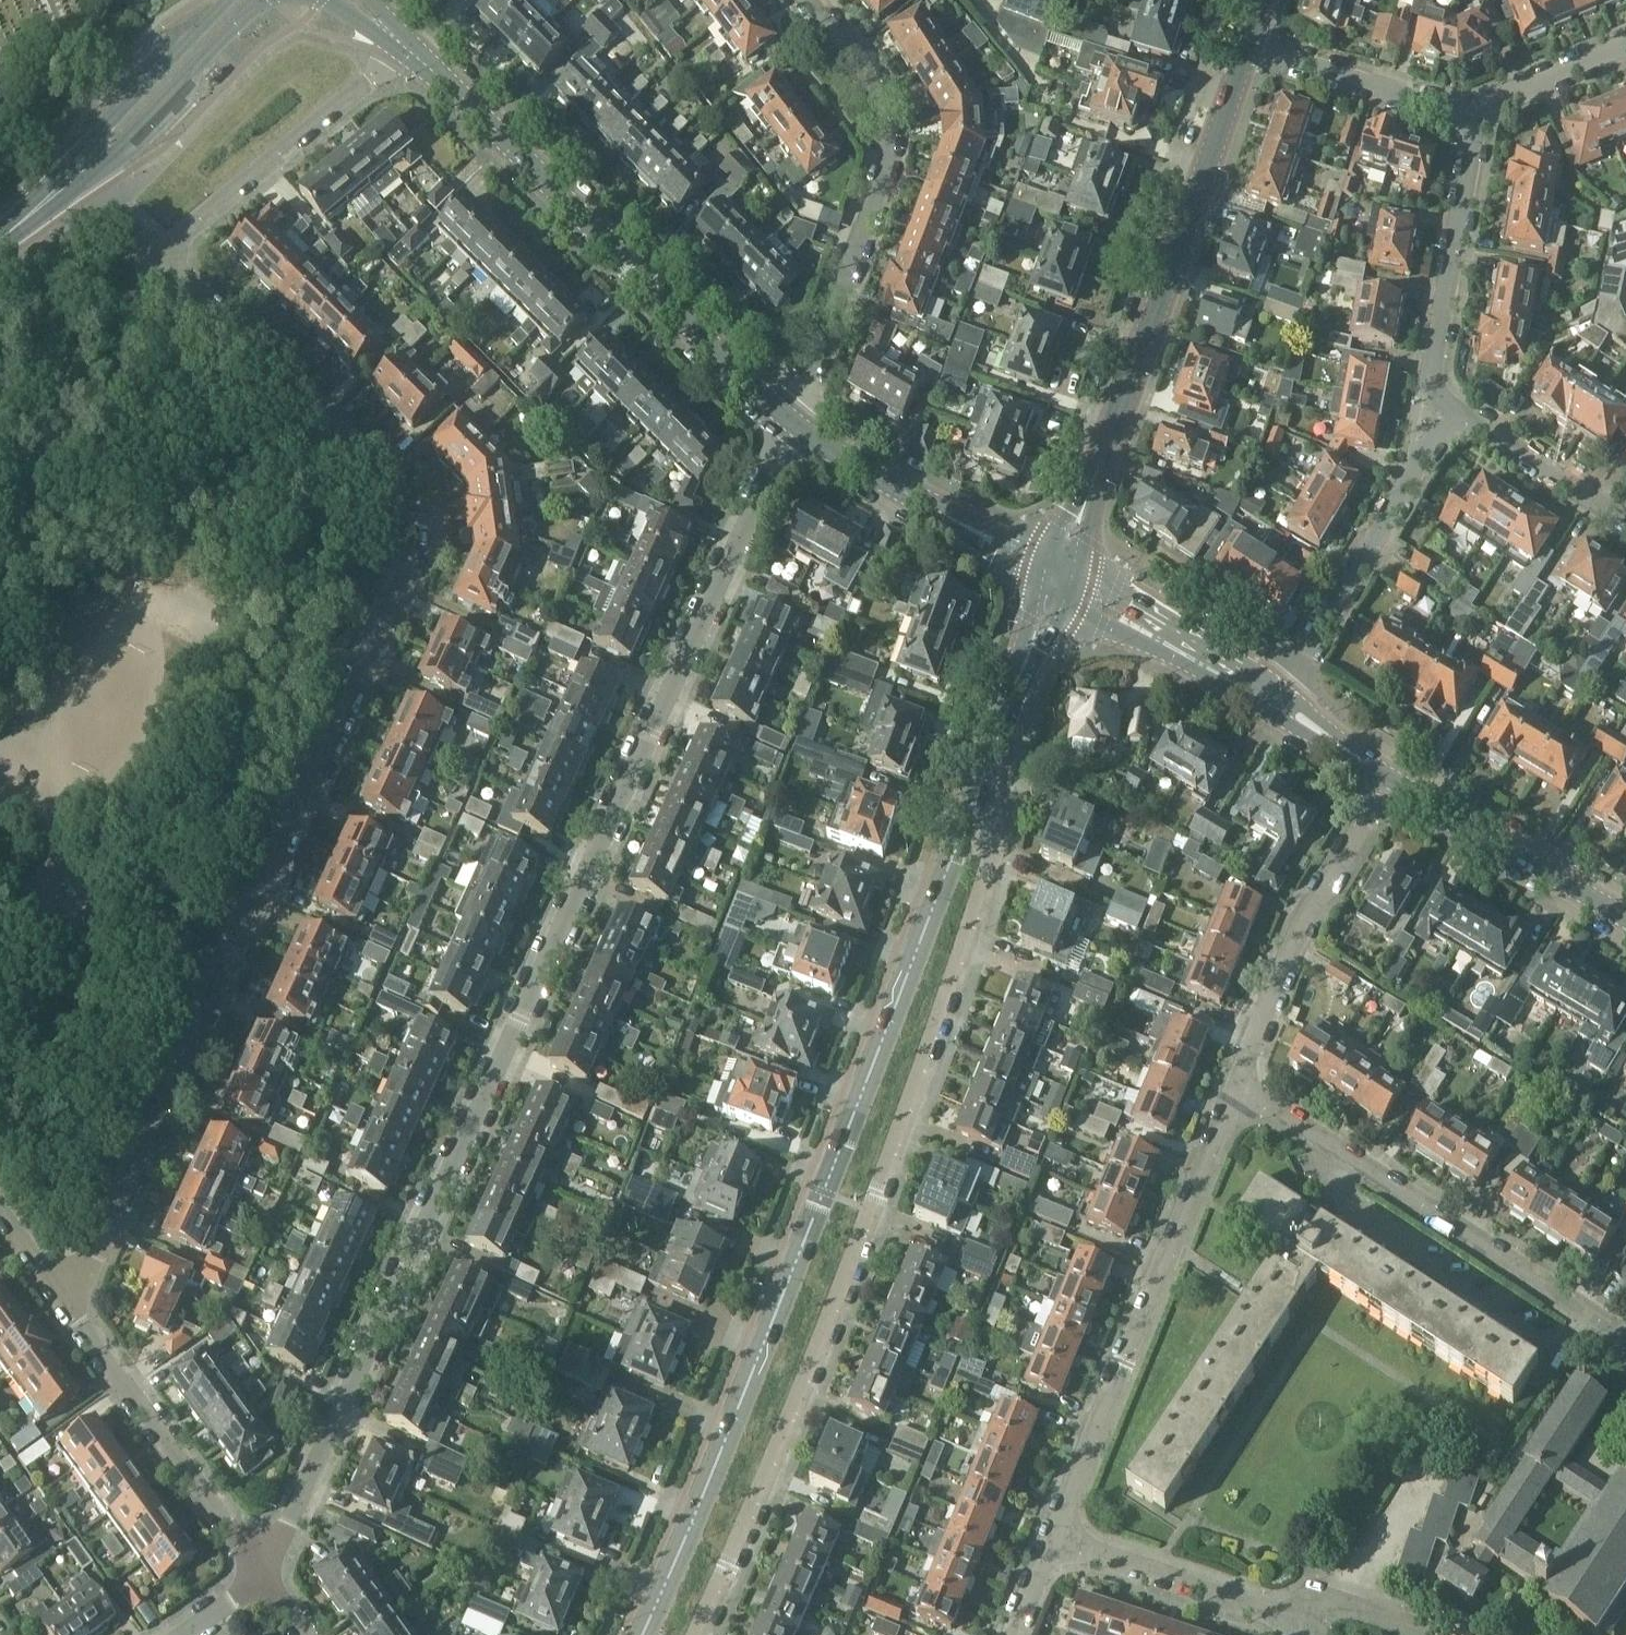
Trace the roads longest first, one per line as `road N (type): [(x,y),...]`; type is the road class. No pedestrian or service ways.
road 1 (residential): [(264,1575),(792,422)]
road 2 (residential): [(68,1307),(270,879),(413,542),(399,492),(156,257)]
road 3 (tertiary): [(638,1634),(759,1357),(987,764)]
road 4 (residential): [(700,1634),(870,1214),(996,851),(987,764)]
road 5 (tertiary): [(1248,48),(1059,573)]
road 6 (tertiary): [(792,422),(402,44)]
road 7 (residential): [(1053,1537),(1238,1083)]
road 8 (residential): [(808,0),(879,92),(888,148),(792,422)]
road 9 (residential): [(1625,1335),(1238,1083)]
road 10 (residential): [(1279,699),(1430,441),(1466,417)]
road 11 (residential): [(1238,1083),(1290,949),(1389,777)]
road 12 (residential): [(264,1575),(68,1307)]
road 13 (residential): [(156,257),(402,44)]
road 14 (residential): [(1472,110),(1475,135),(1433,376),(1440,397),(1466,417)]
road 15 (tertiary): [(1059,573),(792,422)]
road 16 (tertiary): [(1625,917),(1389,777)]
road 17 (residential): [(1306,1624),(1053,1537)]
road 18 (tertiary): [(67,181),(245,0)]
road 19 (tertiary): [(1279,699),(1059,573)]
road 20 (residential): [(1472,110),(1447,110),(1248,48)]
road 21 (tertiary): [(987,764),(1059,573)]
road 22 (residential): [(1466,417),(1625,519)]
road 23 (residential): [(1472,110),(1625,47)]
road 24 (residential): [(1450,1634),(1360,1606),(1319,1611),(1306,1624)]
road 25 (tertiary): [(1389,777),(1279,699)]

